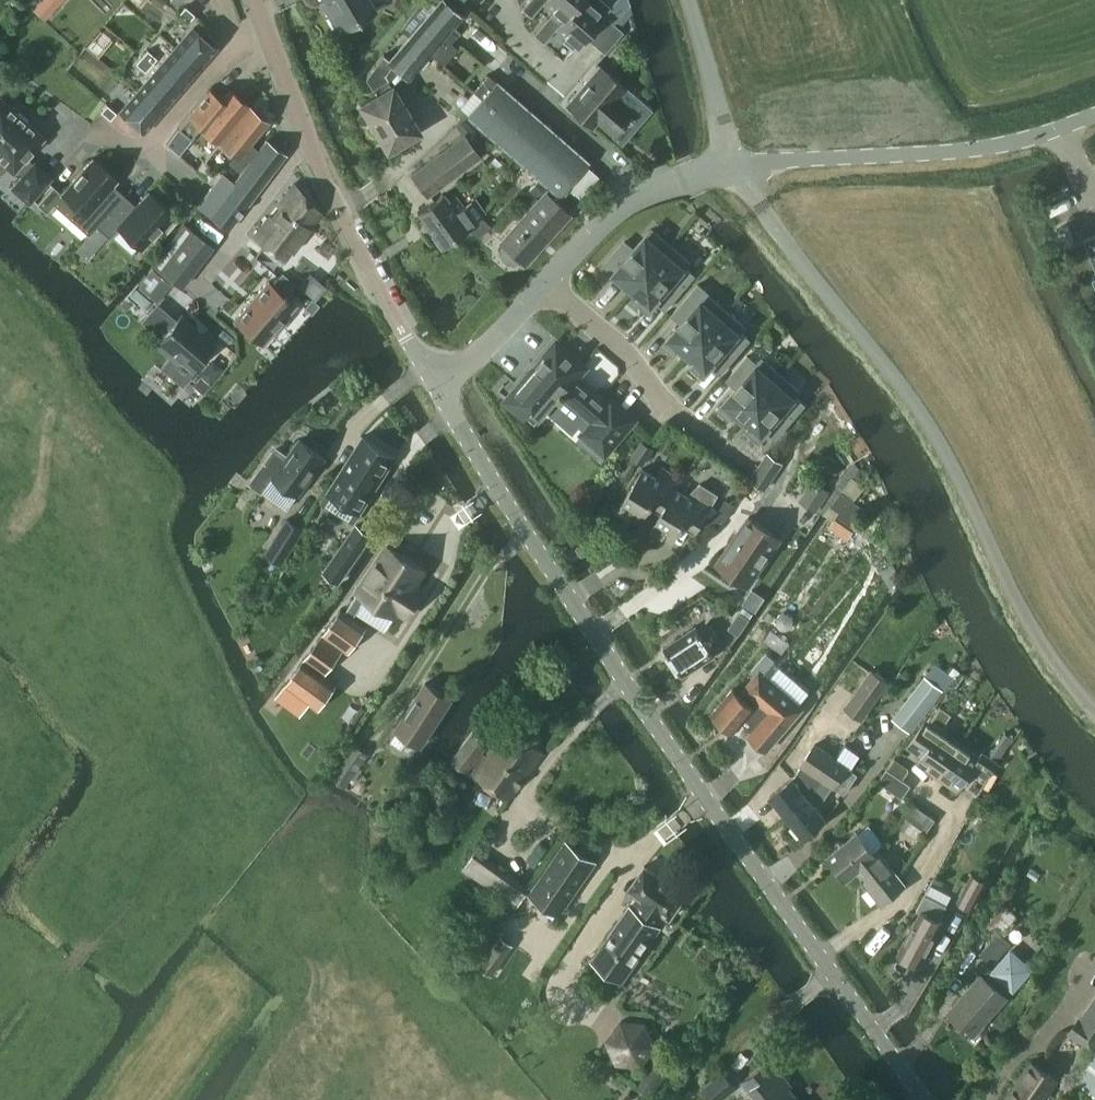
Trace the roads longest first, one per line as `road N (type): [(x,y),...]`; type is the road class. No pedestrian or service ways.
road 1 (unclassified): [(927,1099),(696,784),(441,388)]
road 2 (unclassified): [(1094,708),(1036,633),(942,446),(735,166)]
road 3 (residential): [(441,388),(299,122),(257,0)]
road 4 (unclassified): [(735,166),(1001,144),(1094,114)]
road 5 (residential): [(543,285),(719,447)]
road 6 (unclassified): [(735,166),(687,0)]
road 7 (unclassified): [(441,388),(543,285)]
road 8 (unclassified): [(542,109),(565,79),(512,28),(512,0)]
road 9 (unclassified): [(543,285),(639,192)]
road 10 (unclassified): [(639,192),(542,109)]

